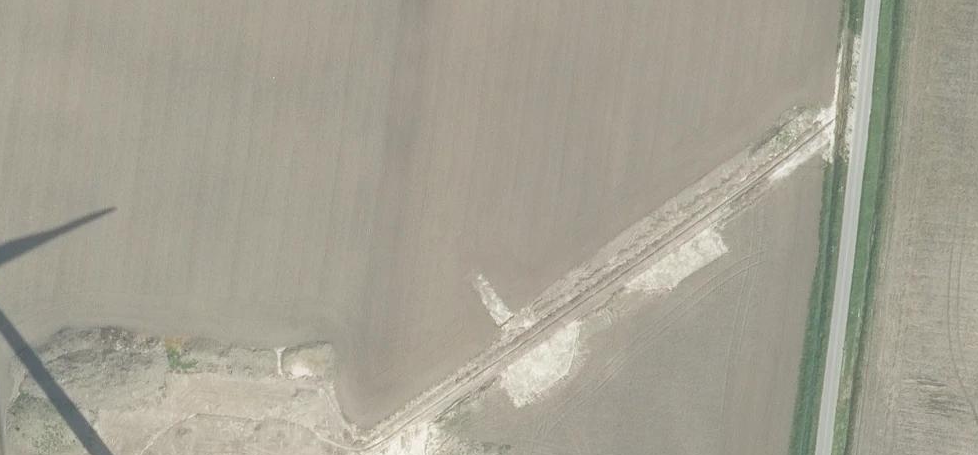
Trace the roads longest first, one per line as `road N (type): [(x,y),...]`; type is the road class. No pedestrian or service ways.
road 1 (unclassified): [(823,454),(870,0)]

